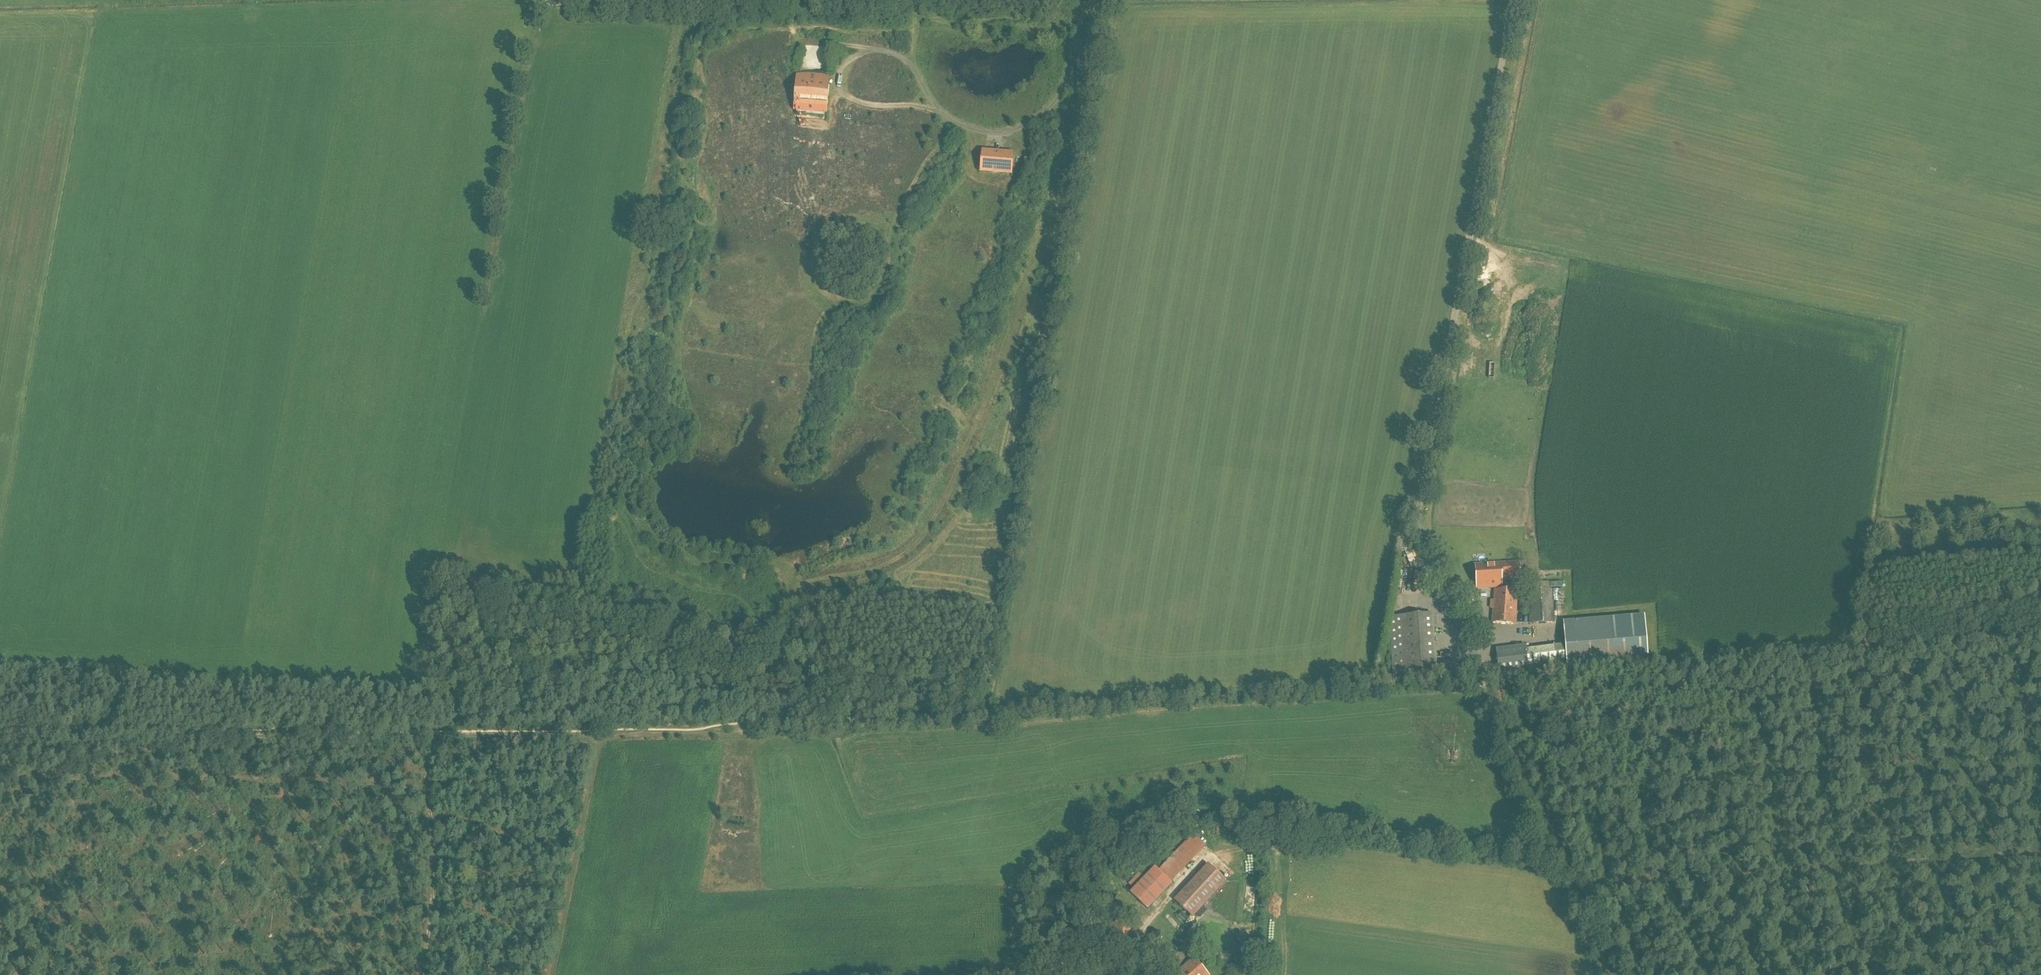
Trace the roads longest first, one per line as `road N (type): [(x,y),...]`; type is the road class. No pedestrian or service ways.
road 1 (unclassified): [(1418,508),(1513,0)]

